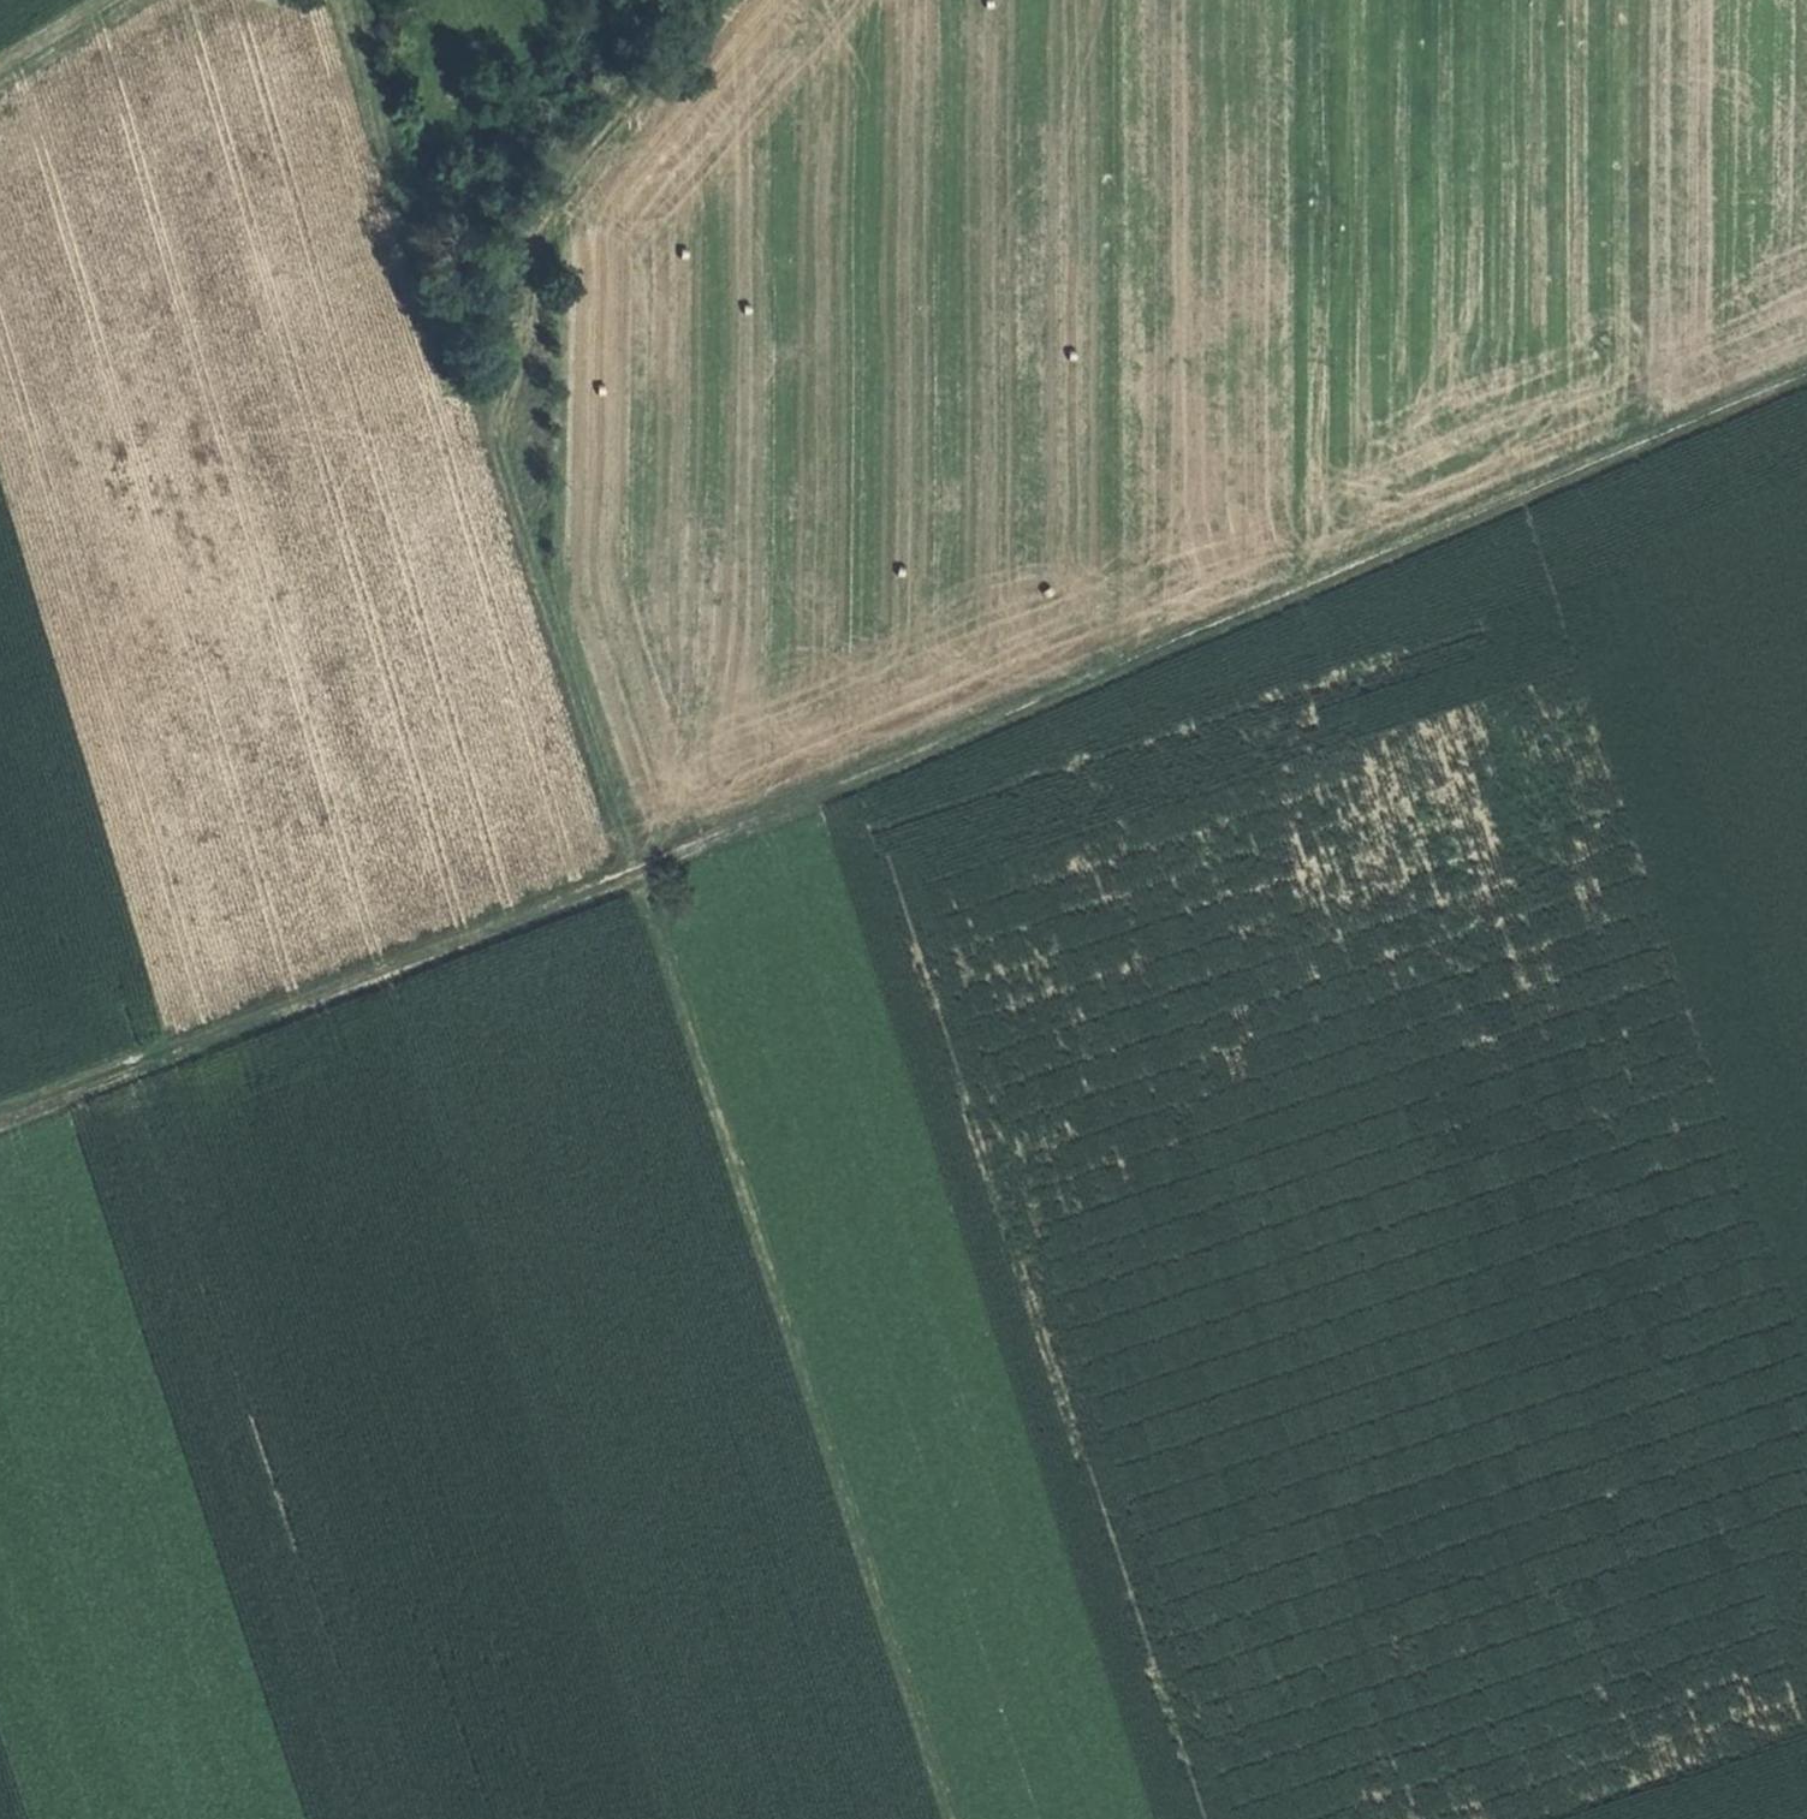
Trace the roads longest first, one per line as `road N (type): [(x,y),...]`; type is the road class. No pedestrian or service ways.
road 1 (track): [(0,1125),(645,871),(1806,378)]
road 2 (track): [(104,0),(0,63)]

